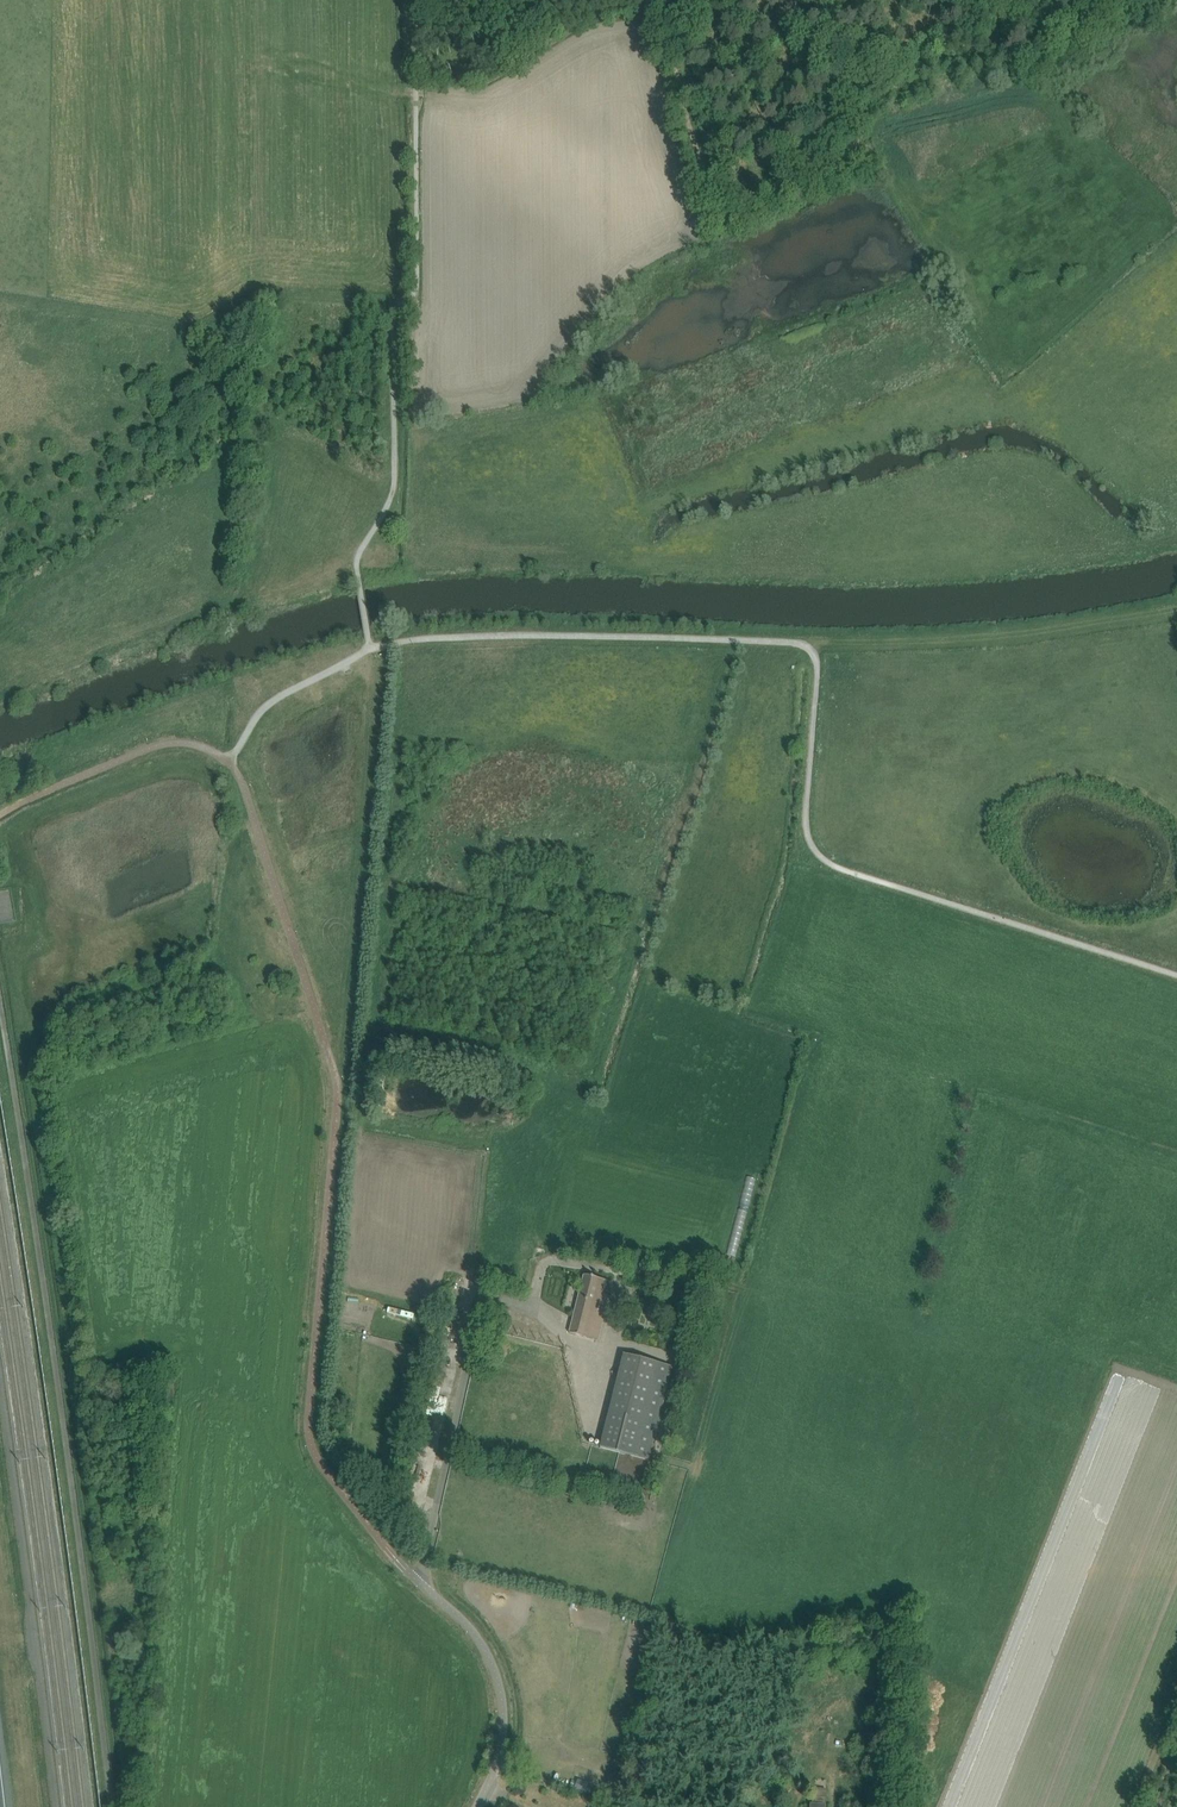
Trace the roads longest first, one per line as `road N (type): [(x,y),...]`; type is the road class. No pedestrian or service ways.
road 1 (track): [(865,145),(861,155),(836,166),(751,191),(707,167),(655,0)]
road 2 (unclassified): [(406,1570),(470,1628),(496,1674),(501,1749),(477,1806)]

